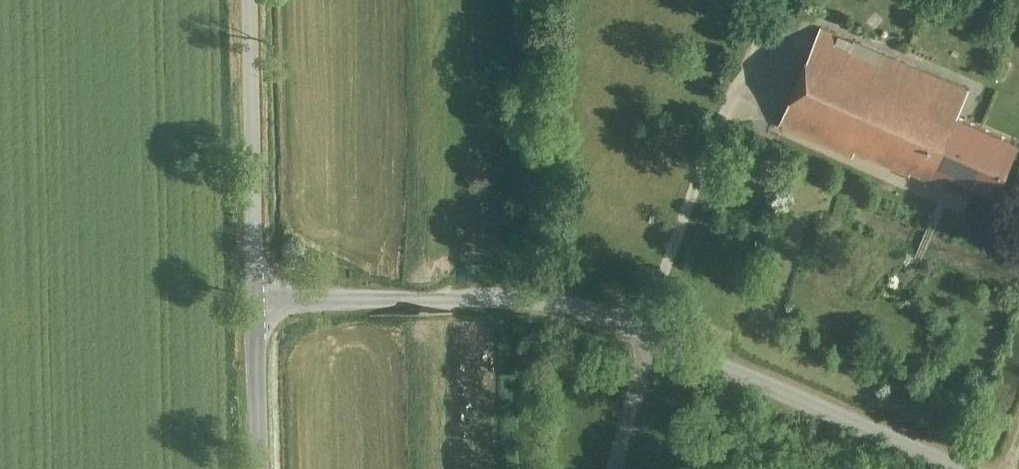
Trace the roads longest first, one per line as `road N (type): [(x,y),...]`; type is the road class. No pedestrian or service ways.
road 1 (tertiary): [(965,468),(652,333),(563,303),(505,295),(256,302)]
road 2 (unclassified): [(256,302),(248,0)]
road 3 (tertiary): [(256,302),(261,468)]
road 4 (track): [(619,468),(652,333)]

